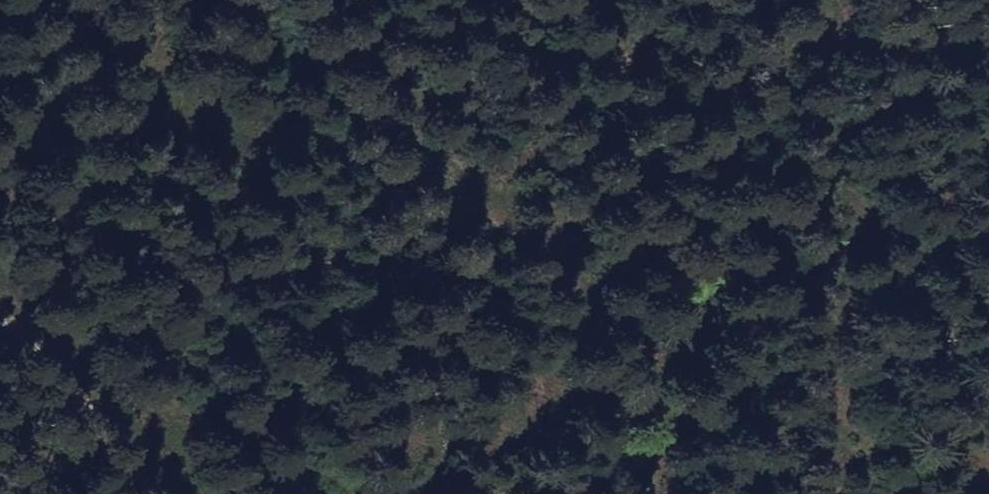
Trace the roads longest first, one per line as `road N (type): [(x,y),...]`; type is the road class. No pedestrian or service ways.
road 1 (track): [(0,309),(77,384),(167,493)]

